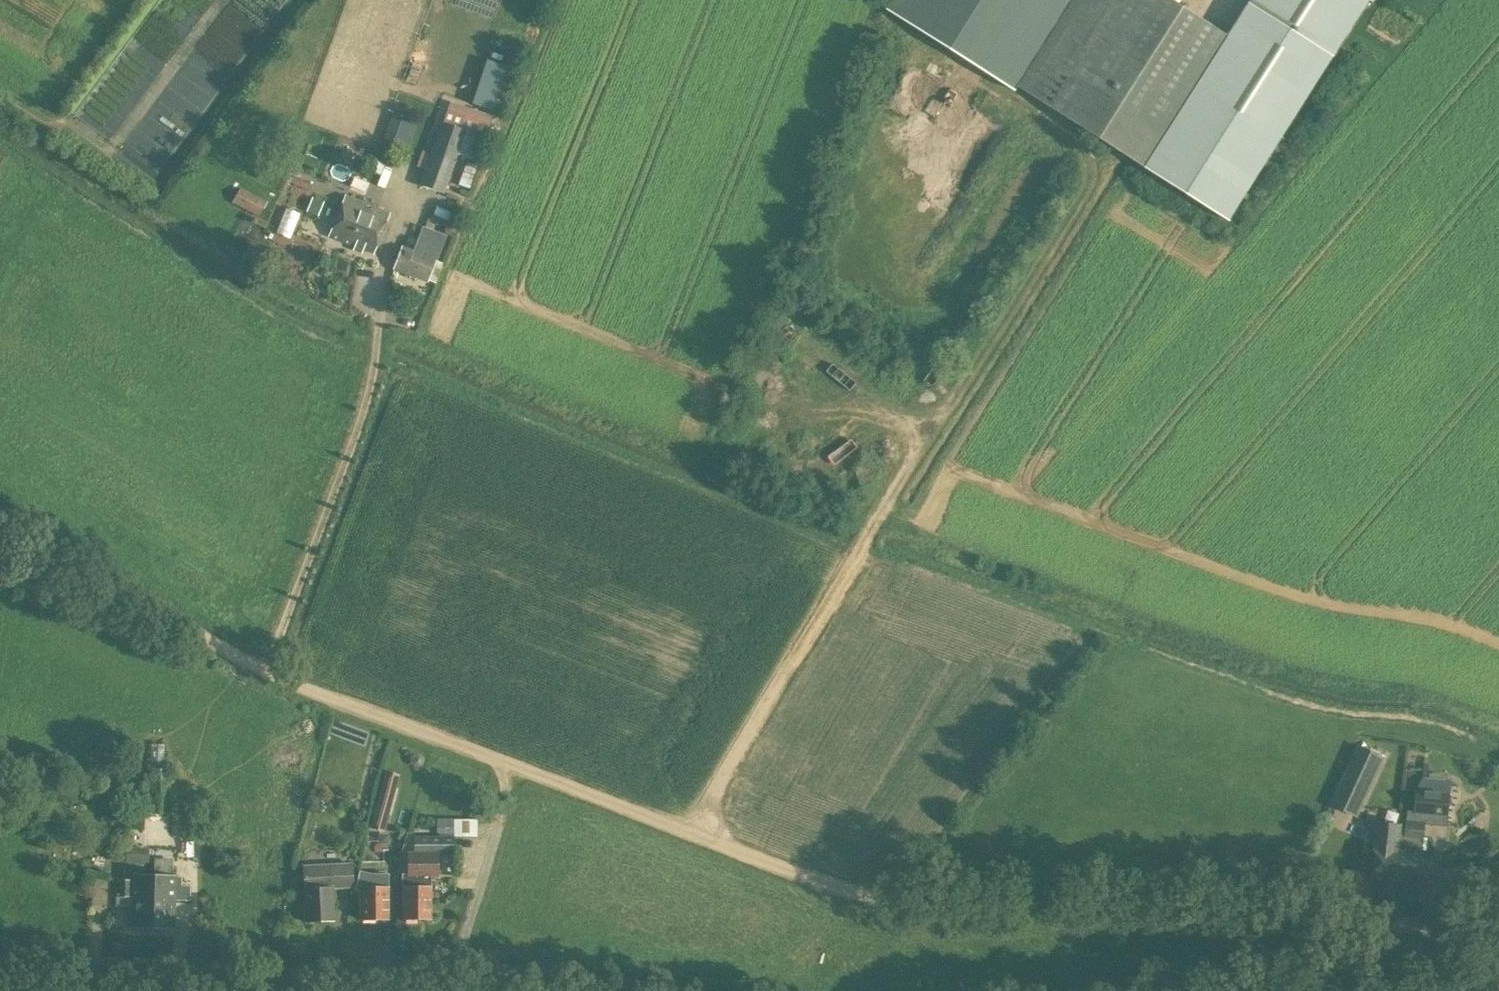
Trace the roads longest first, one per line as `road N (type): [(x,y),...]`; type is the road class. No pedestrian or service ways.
road 1 (unclassified): [(0,525),(313,695),(831,888),(1369,918)]
road 2 (unclassified): [(774,990),(498,955),(356,953),(82,968),(0,962)]
road 3 (unclassified): [(1369,918),(1064,990)]
road 4 (unclassified): [(1498,910),(1369,918)]

